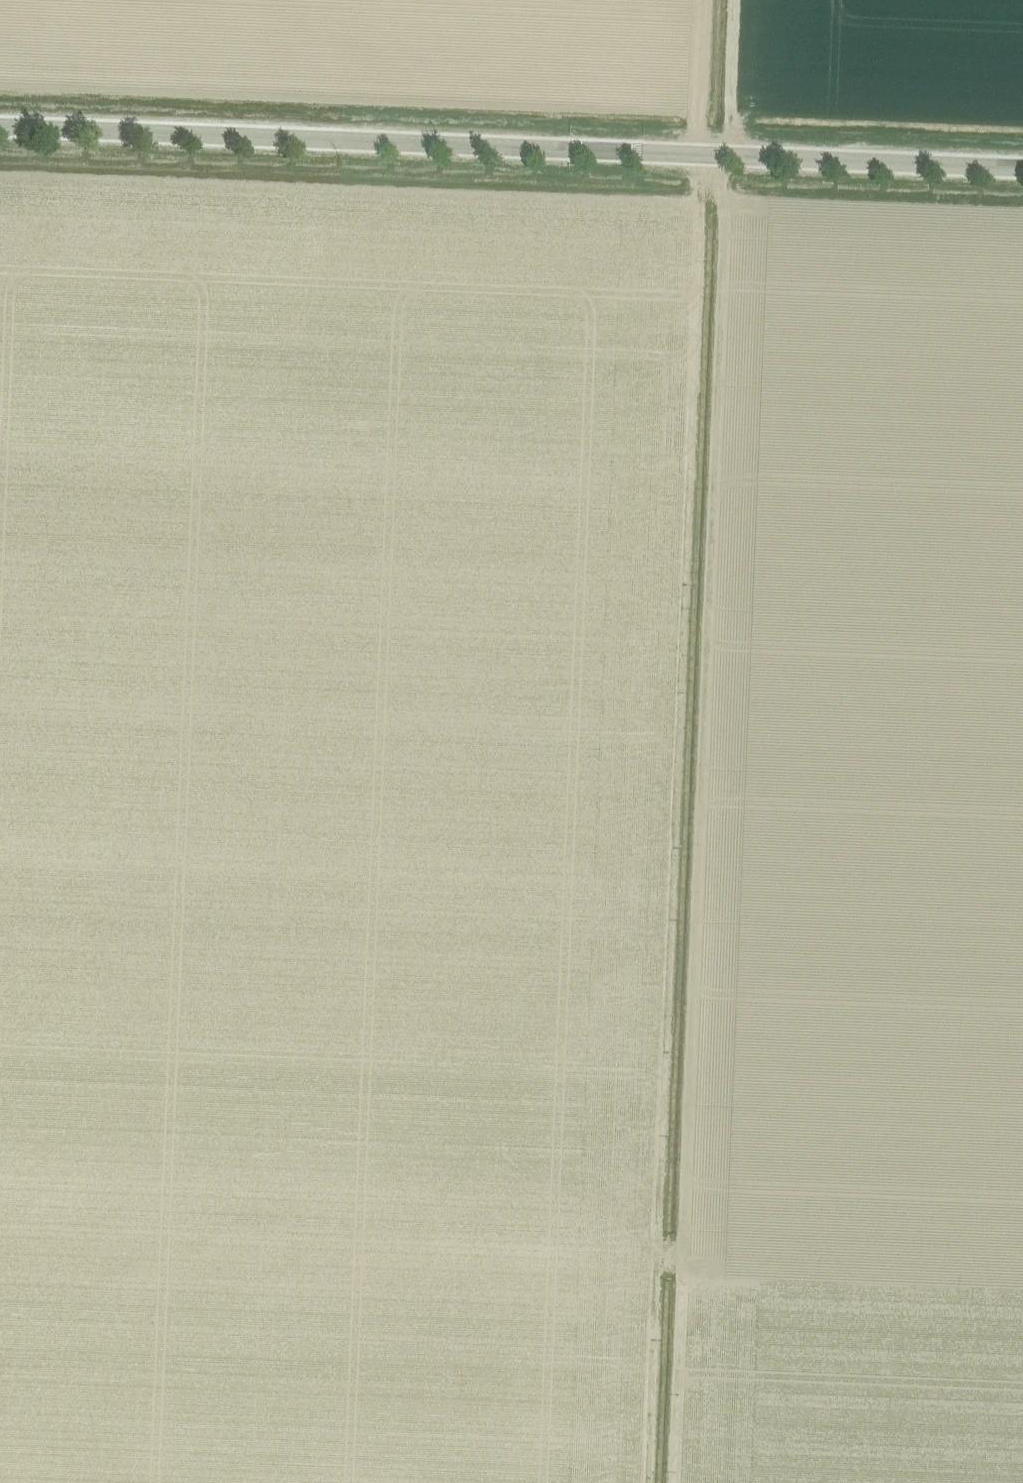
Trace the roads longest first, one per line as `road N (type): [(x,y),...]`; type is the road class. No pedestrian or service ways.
road 1 (unclassified): [(0,127),(1022,168)]

